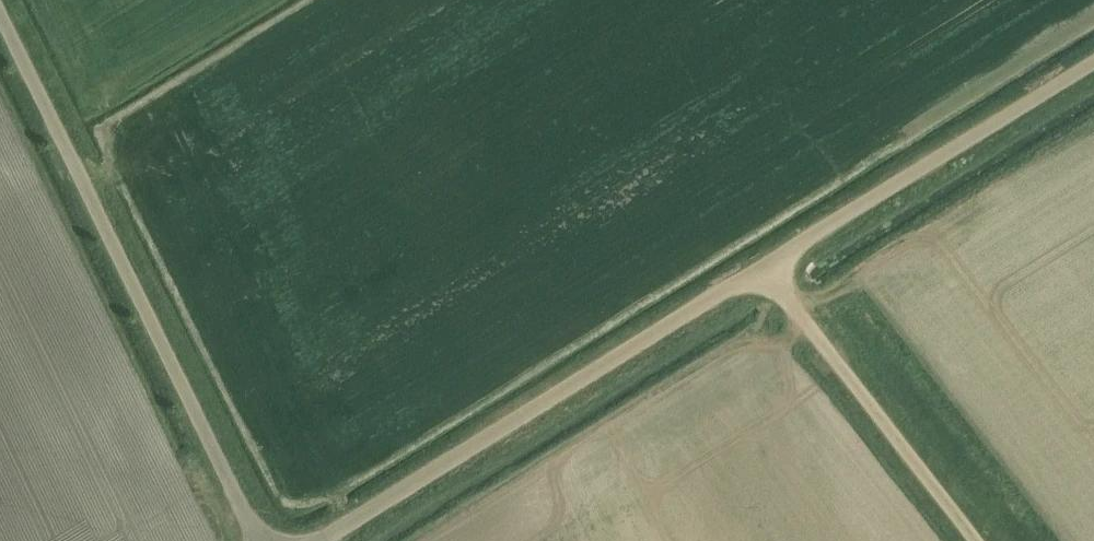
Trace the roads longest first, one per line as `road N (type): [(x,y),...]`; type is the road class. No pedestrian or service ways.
road 1 (unclassified): [(258,540),(0,18)]
road 2 (unclassified): [(316,540),(764,266)]
road 3 (unclassified): [(764,266),(1093,61)]
road 4 (unclassified): [(977,540),(764,266)]

